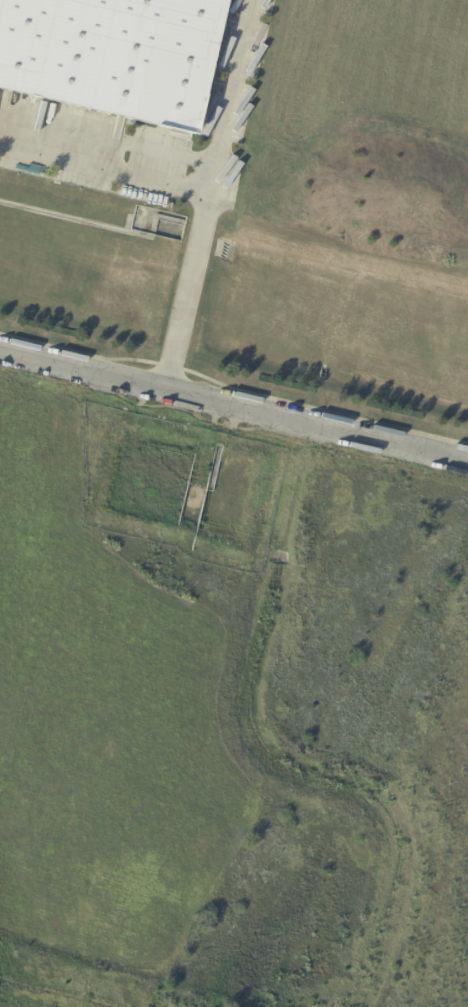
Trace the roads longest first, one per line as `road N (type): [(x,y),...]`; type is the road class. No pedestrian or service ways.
road 1 (residential): [(0,347),(467,456)]

